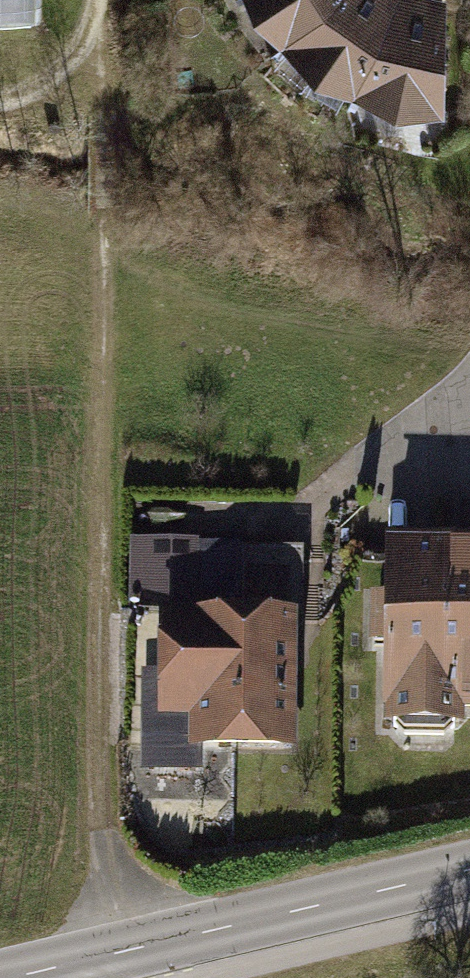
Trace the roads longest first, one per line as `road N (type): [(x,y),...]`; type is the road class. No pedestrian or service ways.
road 1 (track): [(104,0),(101,826),(132,977)]
road 2 (tertiary): [(0,972),(469,864)]
road 3 (track): [(104,10),(53,81),(0,93)]

